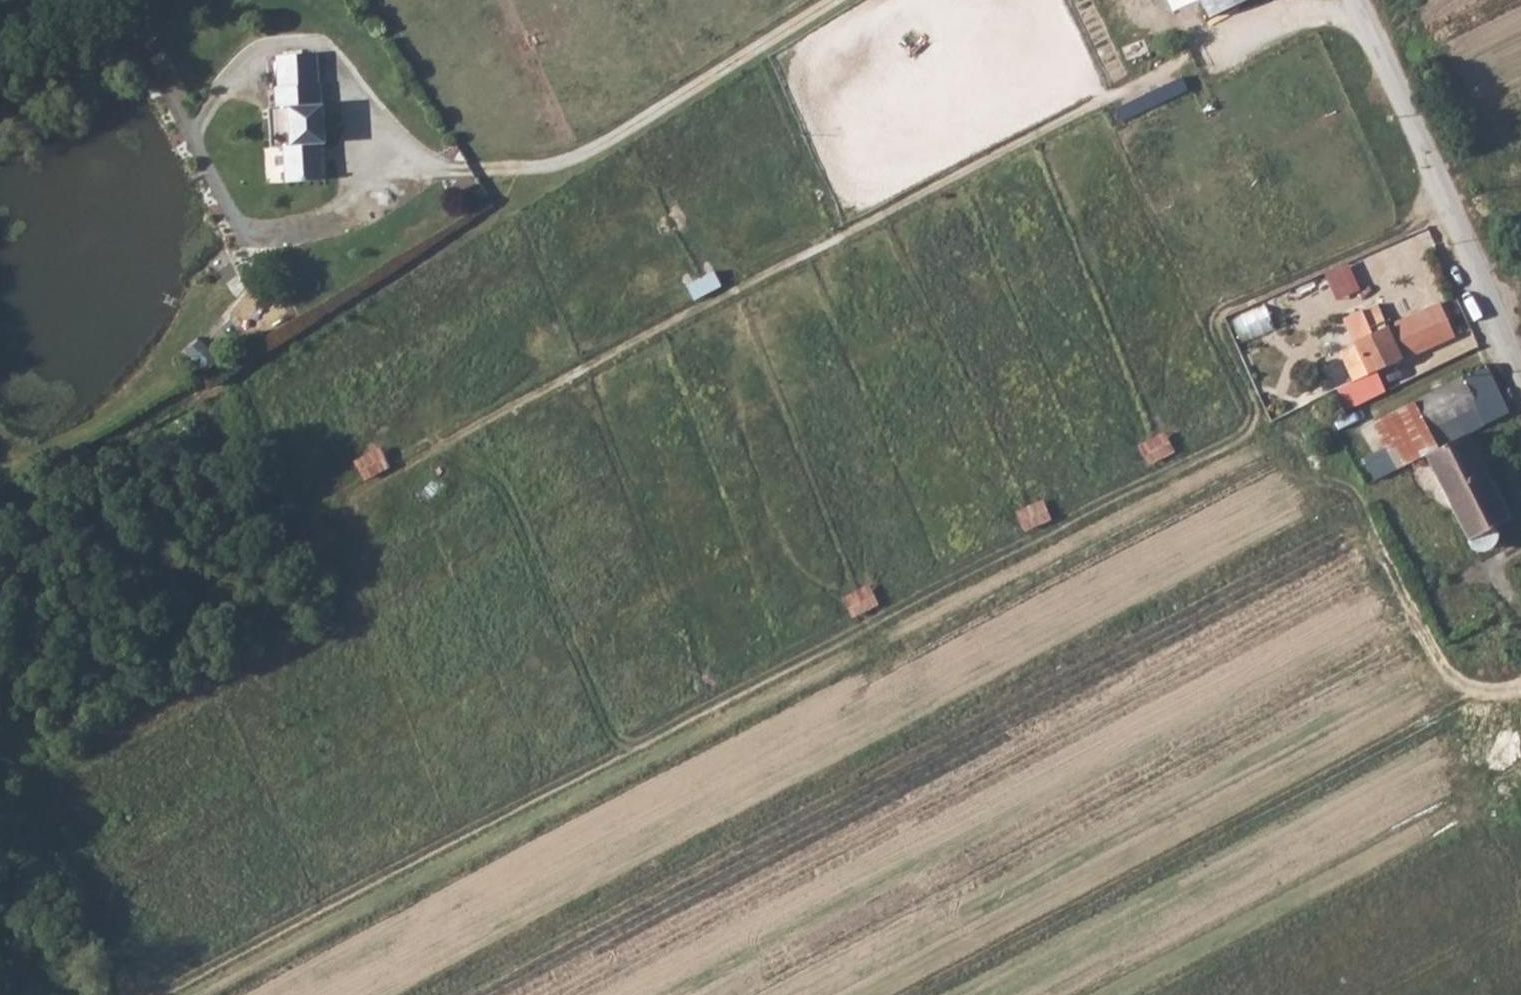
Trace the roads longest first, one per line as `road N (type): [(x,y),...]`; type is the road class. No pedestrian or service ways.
road 1 (track): [(429,168),(532,168),(599,152),(837,0)]
road 2 (track): [(1520,686),(1482,688),(1451,678),(1357,501),(1326,481),(1297,484)]

